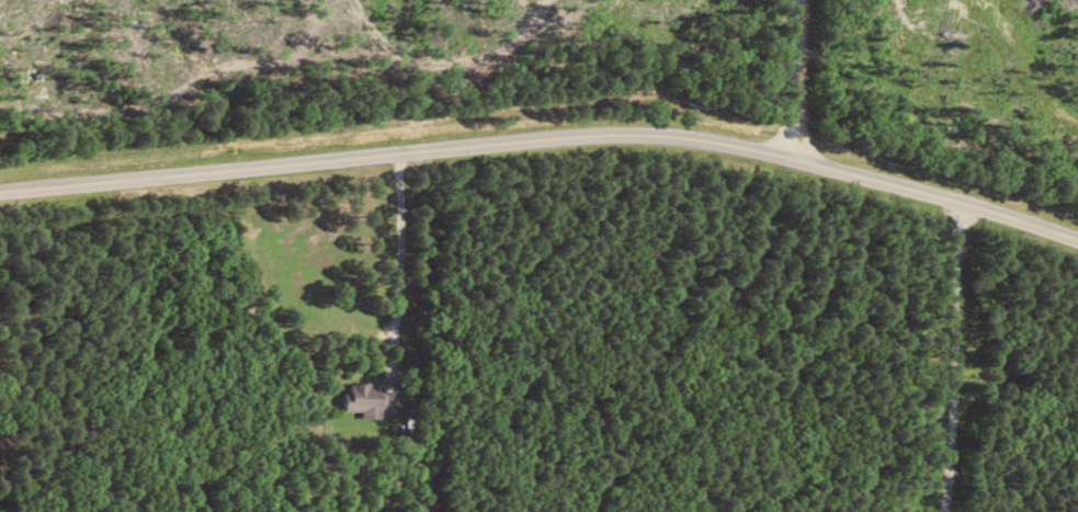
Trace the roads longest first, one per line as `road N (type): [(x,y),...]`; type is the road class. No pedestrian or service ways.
road 1 (residential): [(398,155),(489,134),(674,133),(791,149),(1077,240)]
road 2 (residential): [(0,191),(398,155)]
road 3 (residential): [(791,149),(803,0)]

